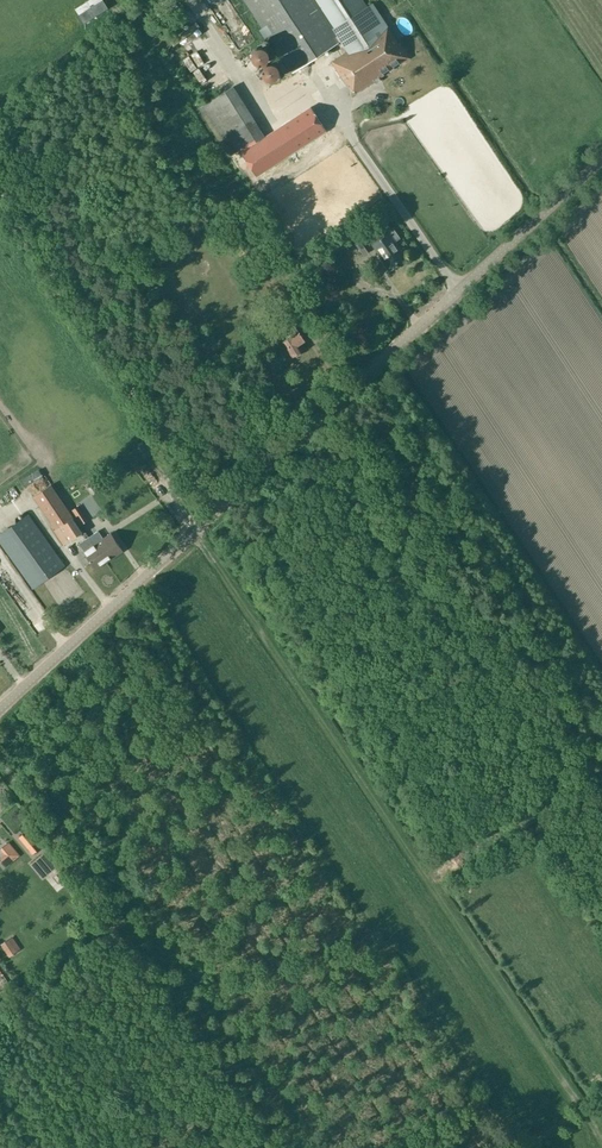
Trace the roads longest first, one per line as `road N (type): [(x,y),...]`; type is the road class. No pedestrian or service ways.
road 1 (tertiary): [(0,709),(601,158)]
road 2 (track): [(212,519),(0,209)]

